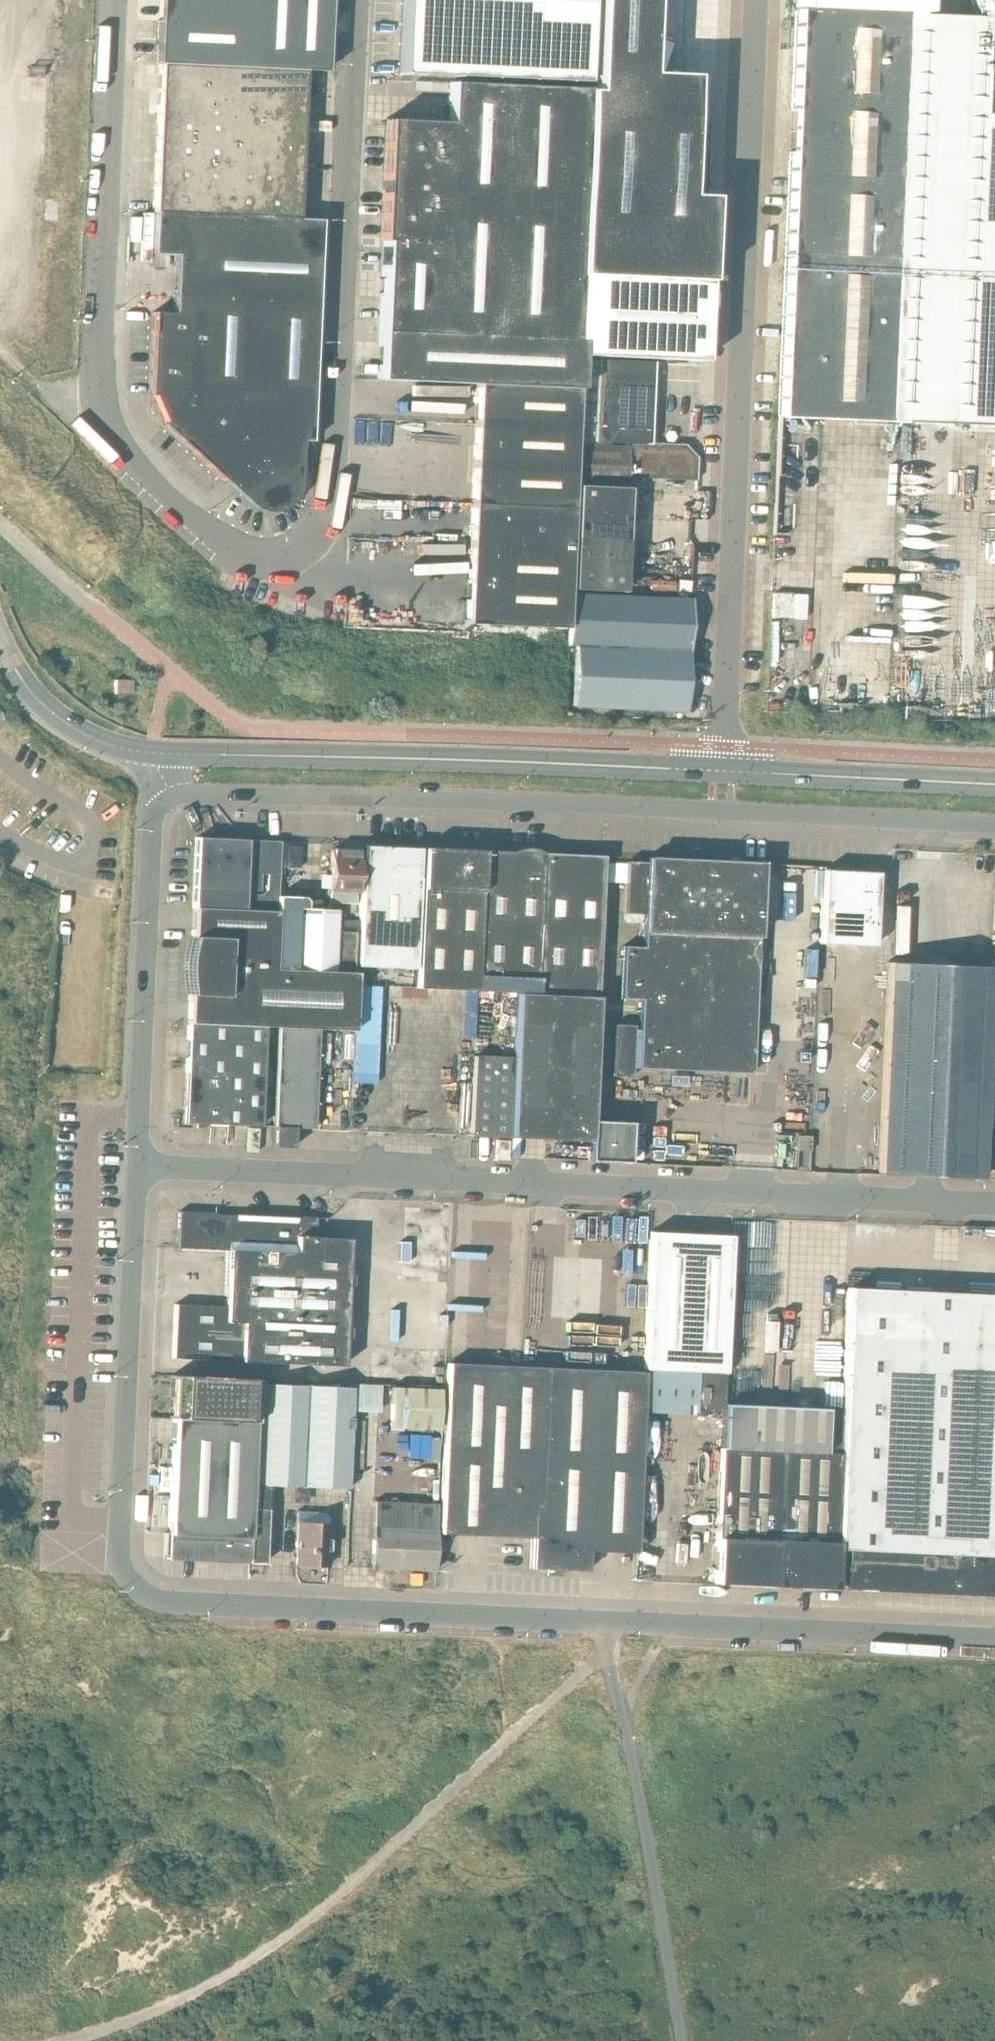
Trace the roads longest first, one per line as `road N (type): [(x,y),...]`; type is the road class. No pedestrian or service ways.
road 1 (unclassified): [(136,1168),(119,1524),(121,1567),(135,1589),(160,1602),(196,1605),(994,1642)]
road 2 (unclassified): [(994,1202),(136,1168)]
road 3 (unclassified): [(169,794),(994,825)]
road 4 (unclassified): [(727,770),(758,0)]
road 5 (tertiary): [(727,770),(153,753)]
road 6 (unclassified): [(136,1168),(153,821),(169,794)]
road 7 (tertiary): [(994,785),(727,770)]
road 8 (tertiary): [(153,753),(92,739),(48,712),(0,634)]

